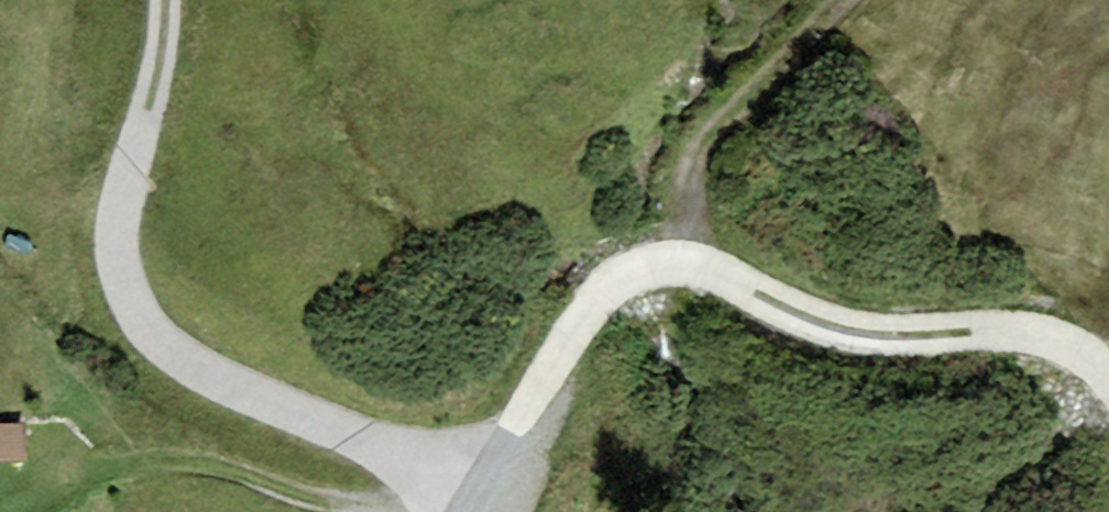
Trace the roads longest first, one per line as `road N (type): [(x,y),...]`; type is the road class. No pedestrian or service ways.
road 1 (track): [(1108,359),(1030,330),(833,320),(684,265),(638,267),(595,294),(505,427)]
road 2 (track): [(139,284),(188,356),(294,399),(422,438),(505,427)]
road 3 (track): [(404,511),(150,450),(43,484)]
road 4 (track): [(684,265),(680,137),(845,0)]
road 5 (track): [(143,0),(124,169),(139,284)]

